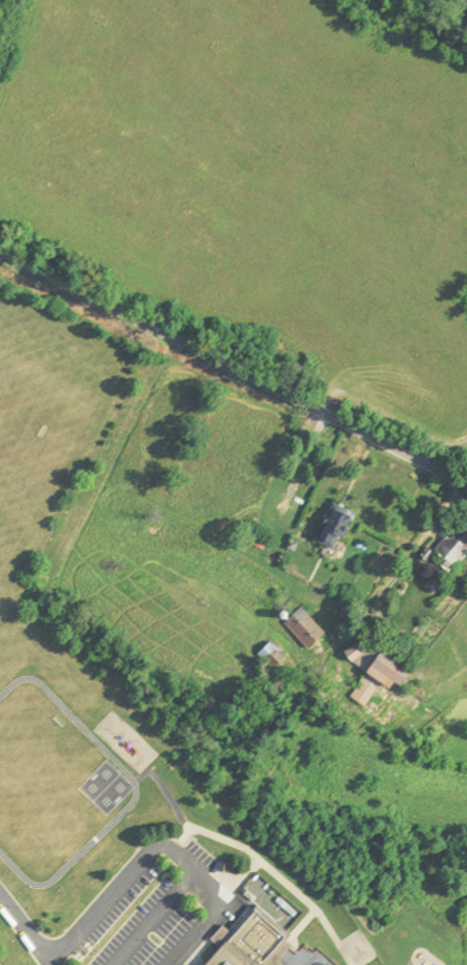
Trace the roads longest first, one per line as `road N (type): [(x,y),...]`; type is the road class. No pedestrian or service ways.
road 1 (tertiary): [(466,486),(0,252)]
road 2 (track): [(320,410),(347,393),(430,436),(466,438)]

